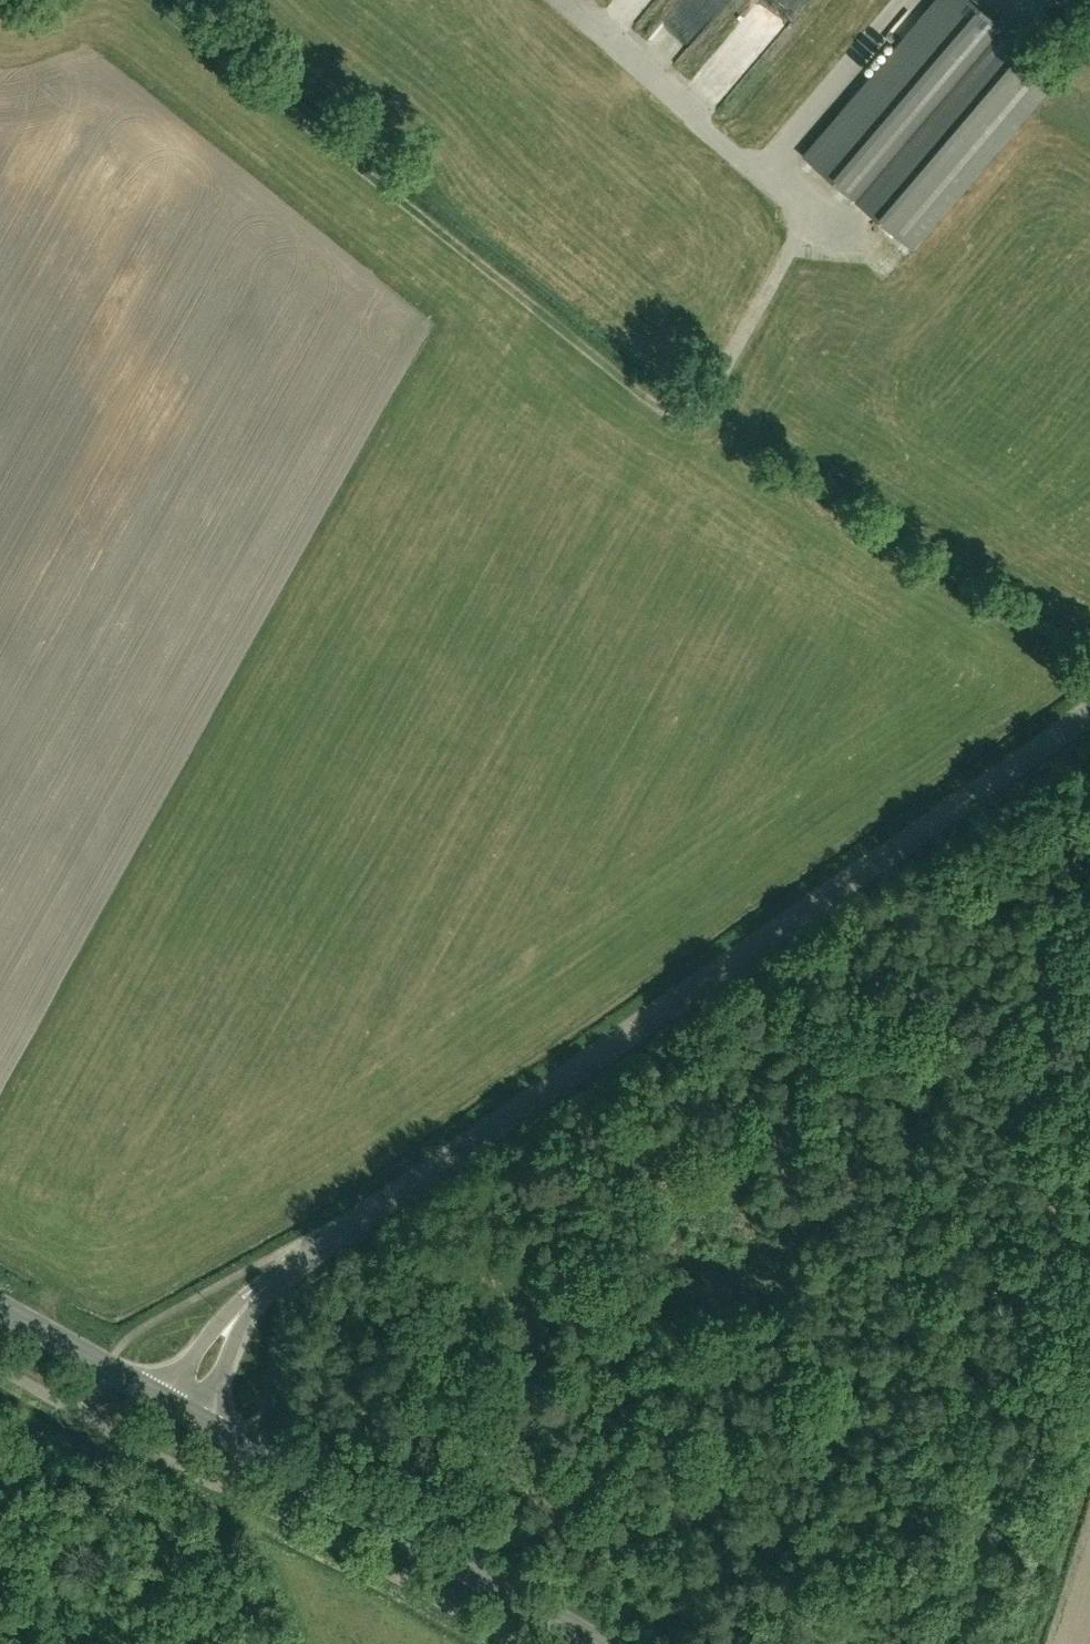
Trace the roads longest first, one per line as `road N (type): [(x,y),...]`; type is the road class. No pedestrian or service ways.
road 1 (tertiary): [(190,1414),(232,1328),(262,1293),(1089,710)]
road 2 (track): [(157,0),(624,377),(679,413),(698,412),(713,397),(820,200)]
road 3 (secondary): [(599,1643),(190,1414)]
road 4 (secondary): [(190,1414),(0,1306)]

